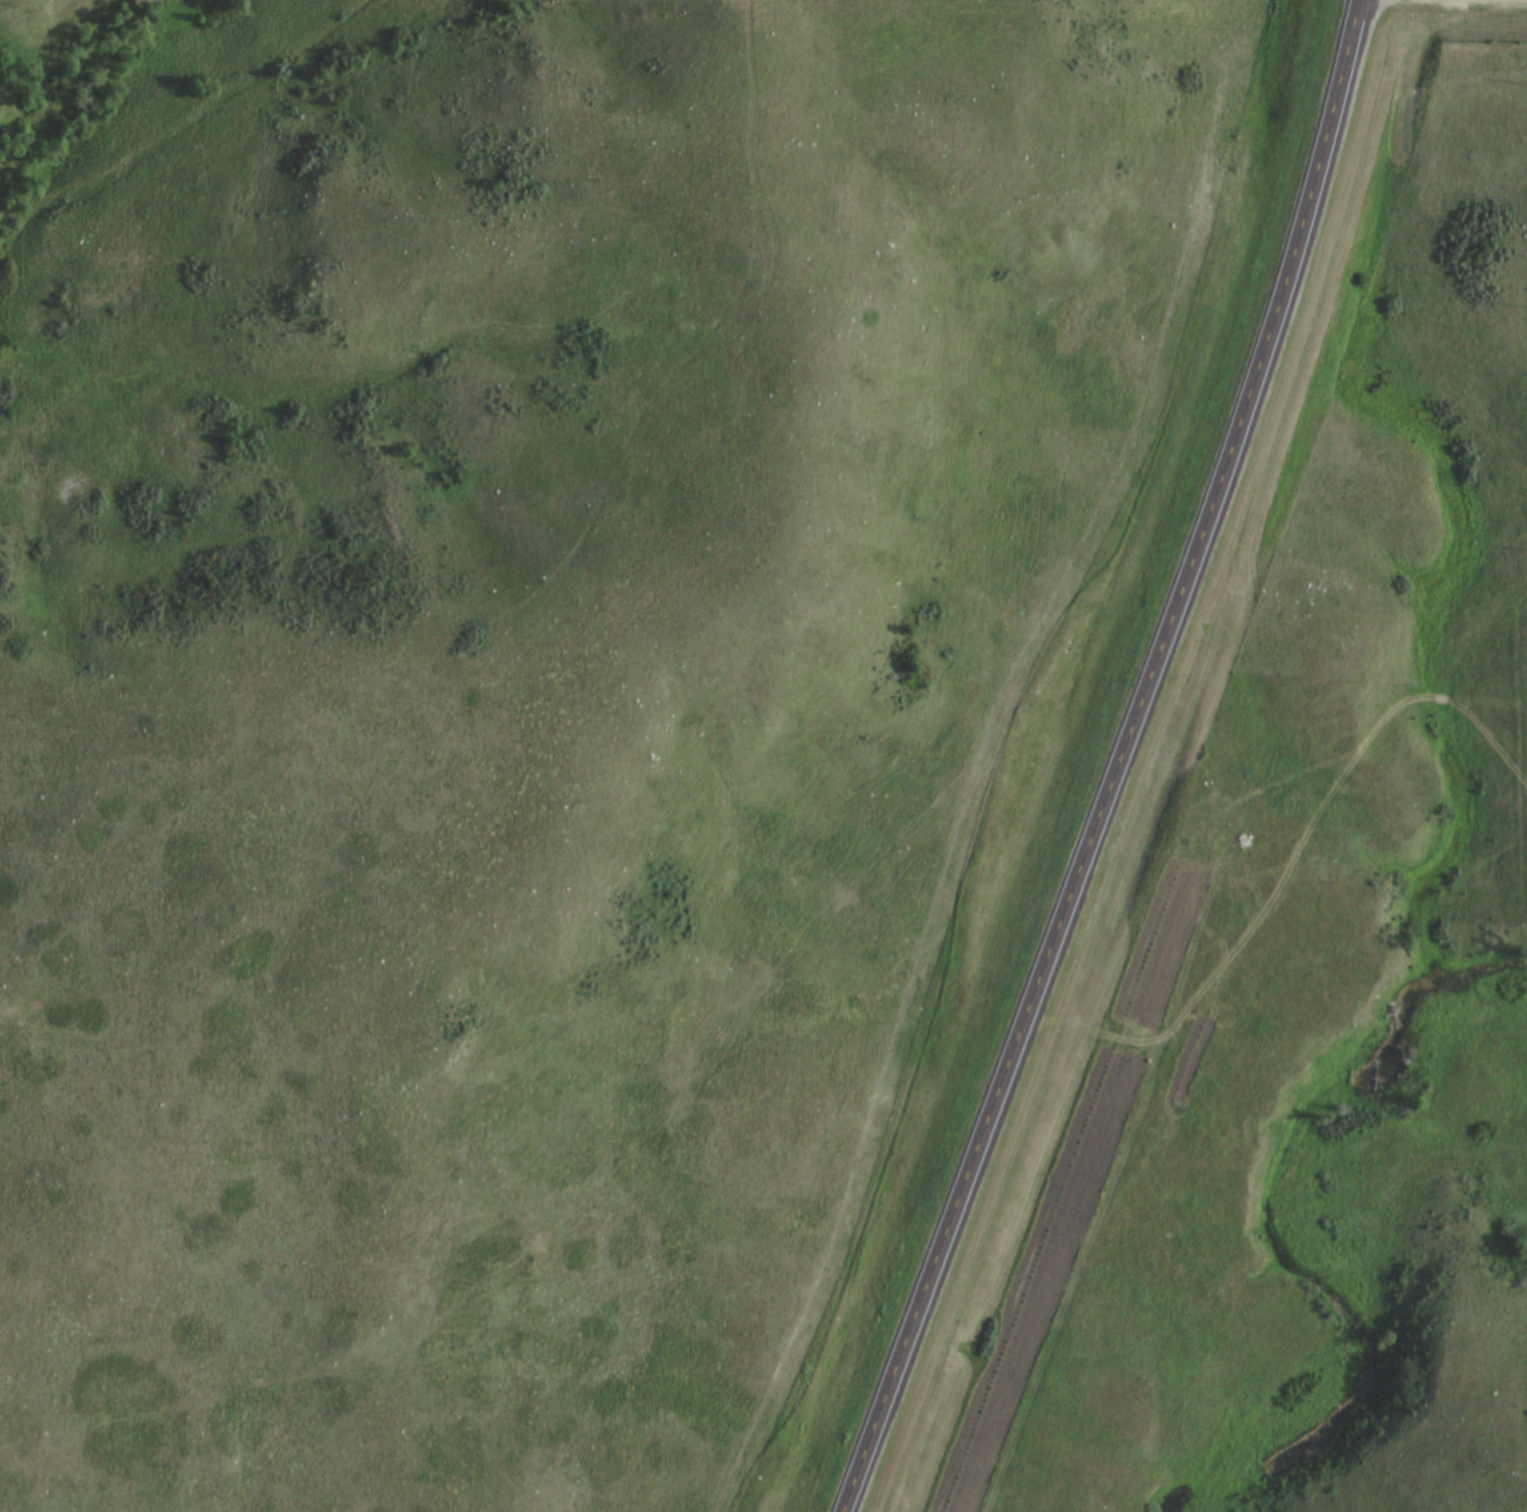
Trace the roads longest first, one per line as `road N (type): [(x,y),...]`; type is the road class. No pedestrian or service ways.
road 1 (secondary): [(1368,0),(1259,396),(847,1511)]

